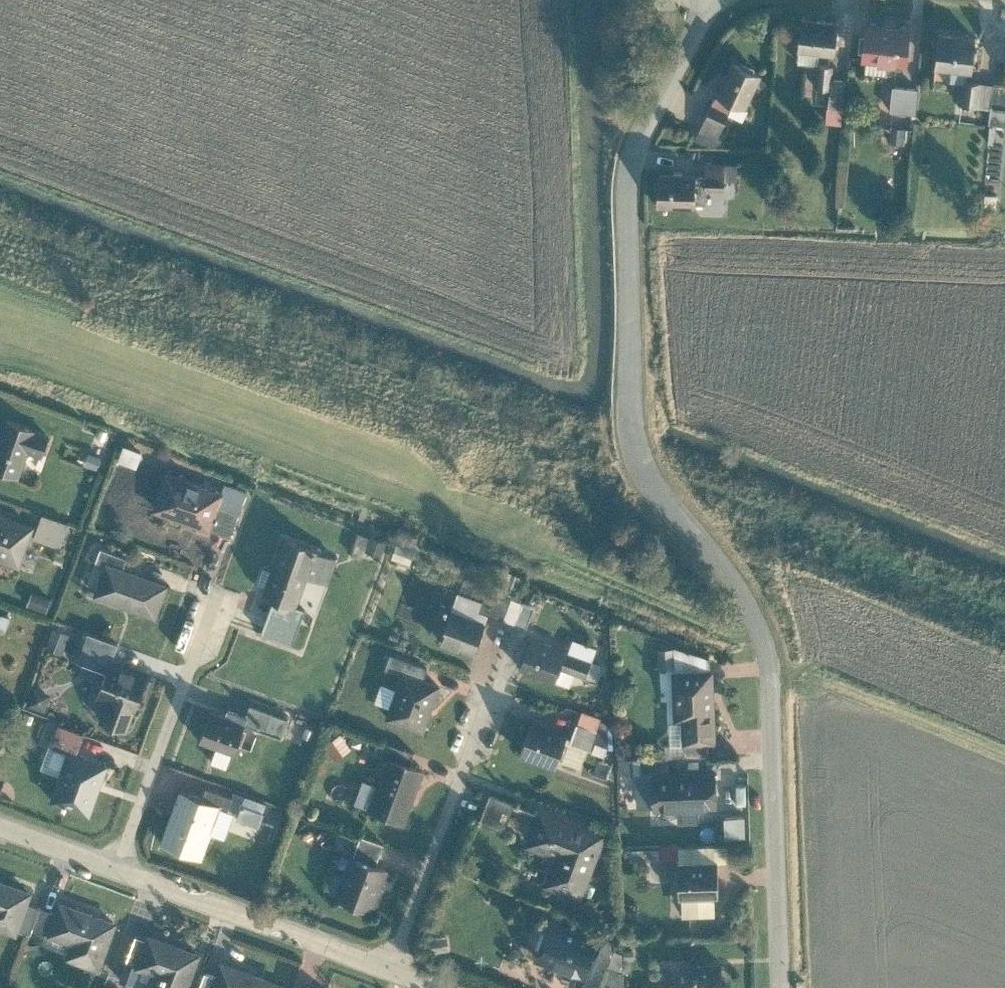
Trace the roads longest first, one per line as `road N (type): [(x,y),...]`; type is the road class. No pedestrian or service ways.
road 1 (unclassified): [(706,0),(649,116),(624,196),(633,400),(642,470),(750,605),(769,663),(777,987)]
road 2 (residential): [(397,968),(119,869)]
road 3 (residential): [(119,869),(215,598)]
road 4 (residential): [(397,968),(487,706)]
road 5 (track): [(769,663),(1004,758)]
road 6 (residential): [(119,869),(0,825)]

